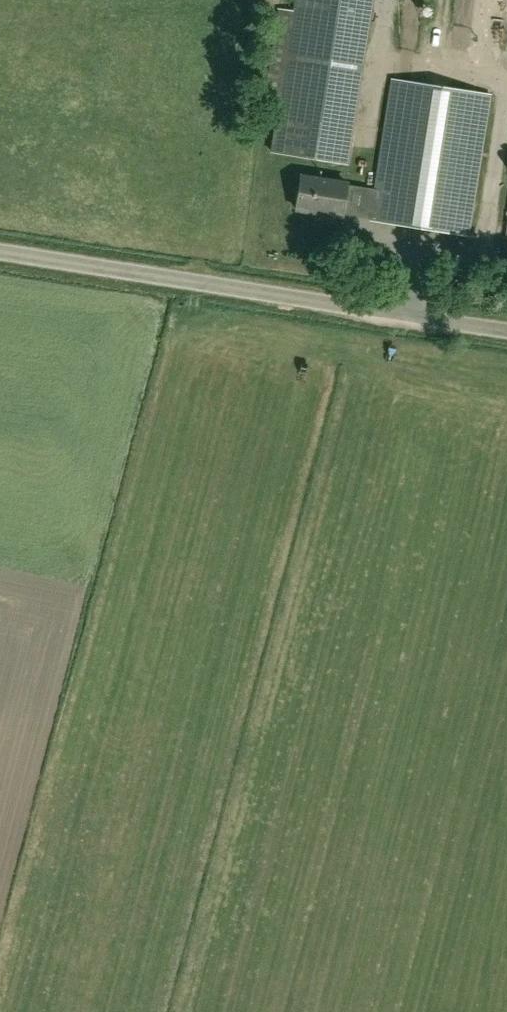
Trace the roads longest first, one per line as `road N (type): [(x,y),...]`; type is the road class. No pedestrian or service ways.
road 1 (unclassified): [(506,330),(0,252)]

